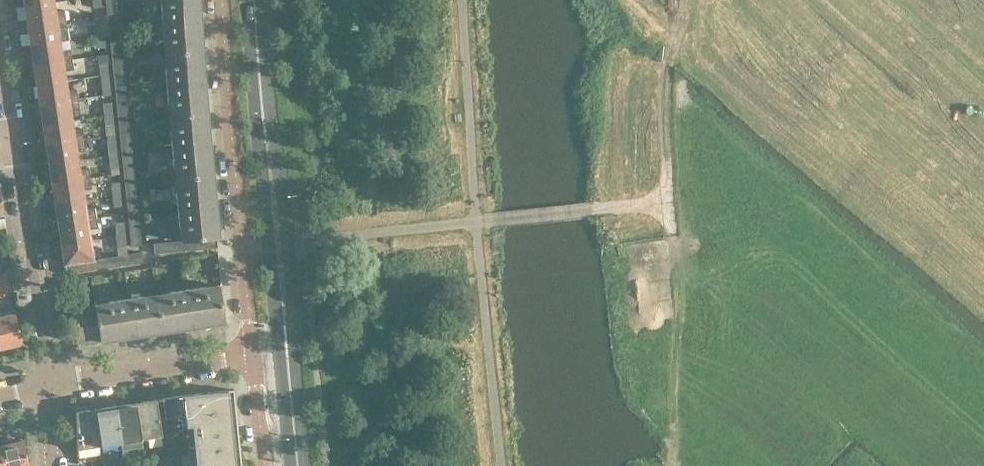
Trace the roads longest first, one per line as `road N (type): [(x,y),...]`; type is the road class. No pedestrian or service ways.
road 1 (primary): [(297,465),(254,0)]
road 2 (residential): [(221,0),(253,354)]
road 3 (residential): [(51,384),(11,144)]
road 4 (track): [(671,465),(684,339),(670,234)]
road 5 (track): [(676,23),(664,115),(670,234)]
road 6 (residential): [(51,384),(253,354)]
road 7 (track): [(668,200),(476,221)]

